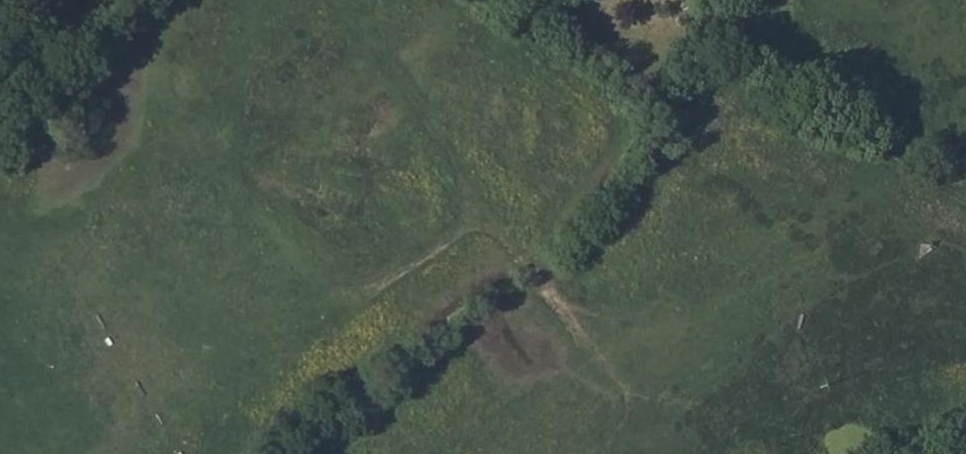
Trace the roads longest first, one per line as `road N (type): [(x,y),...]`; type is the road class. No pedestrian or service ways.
road 1 (track): [(0,116),(116,0)]

